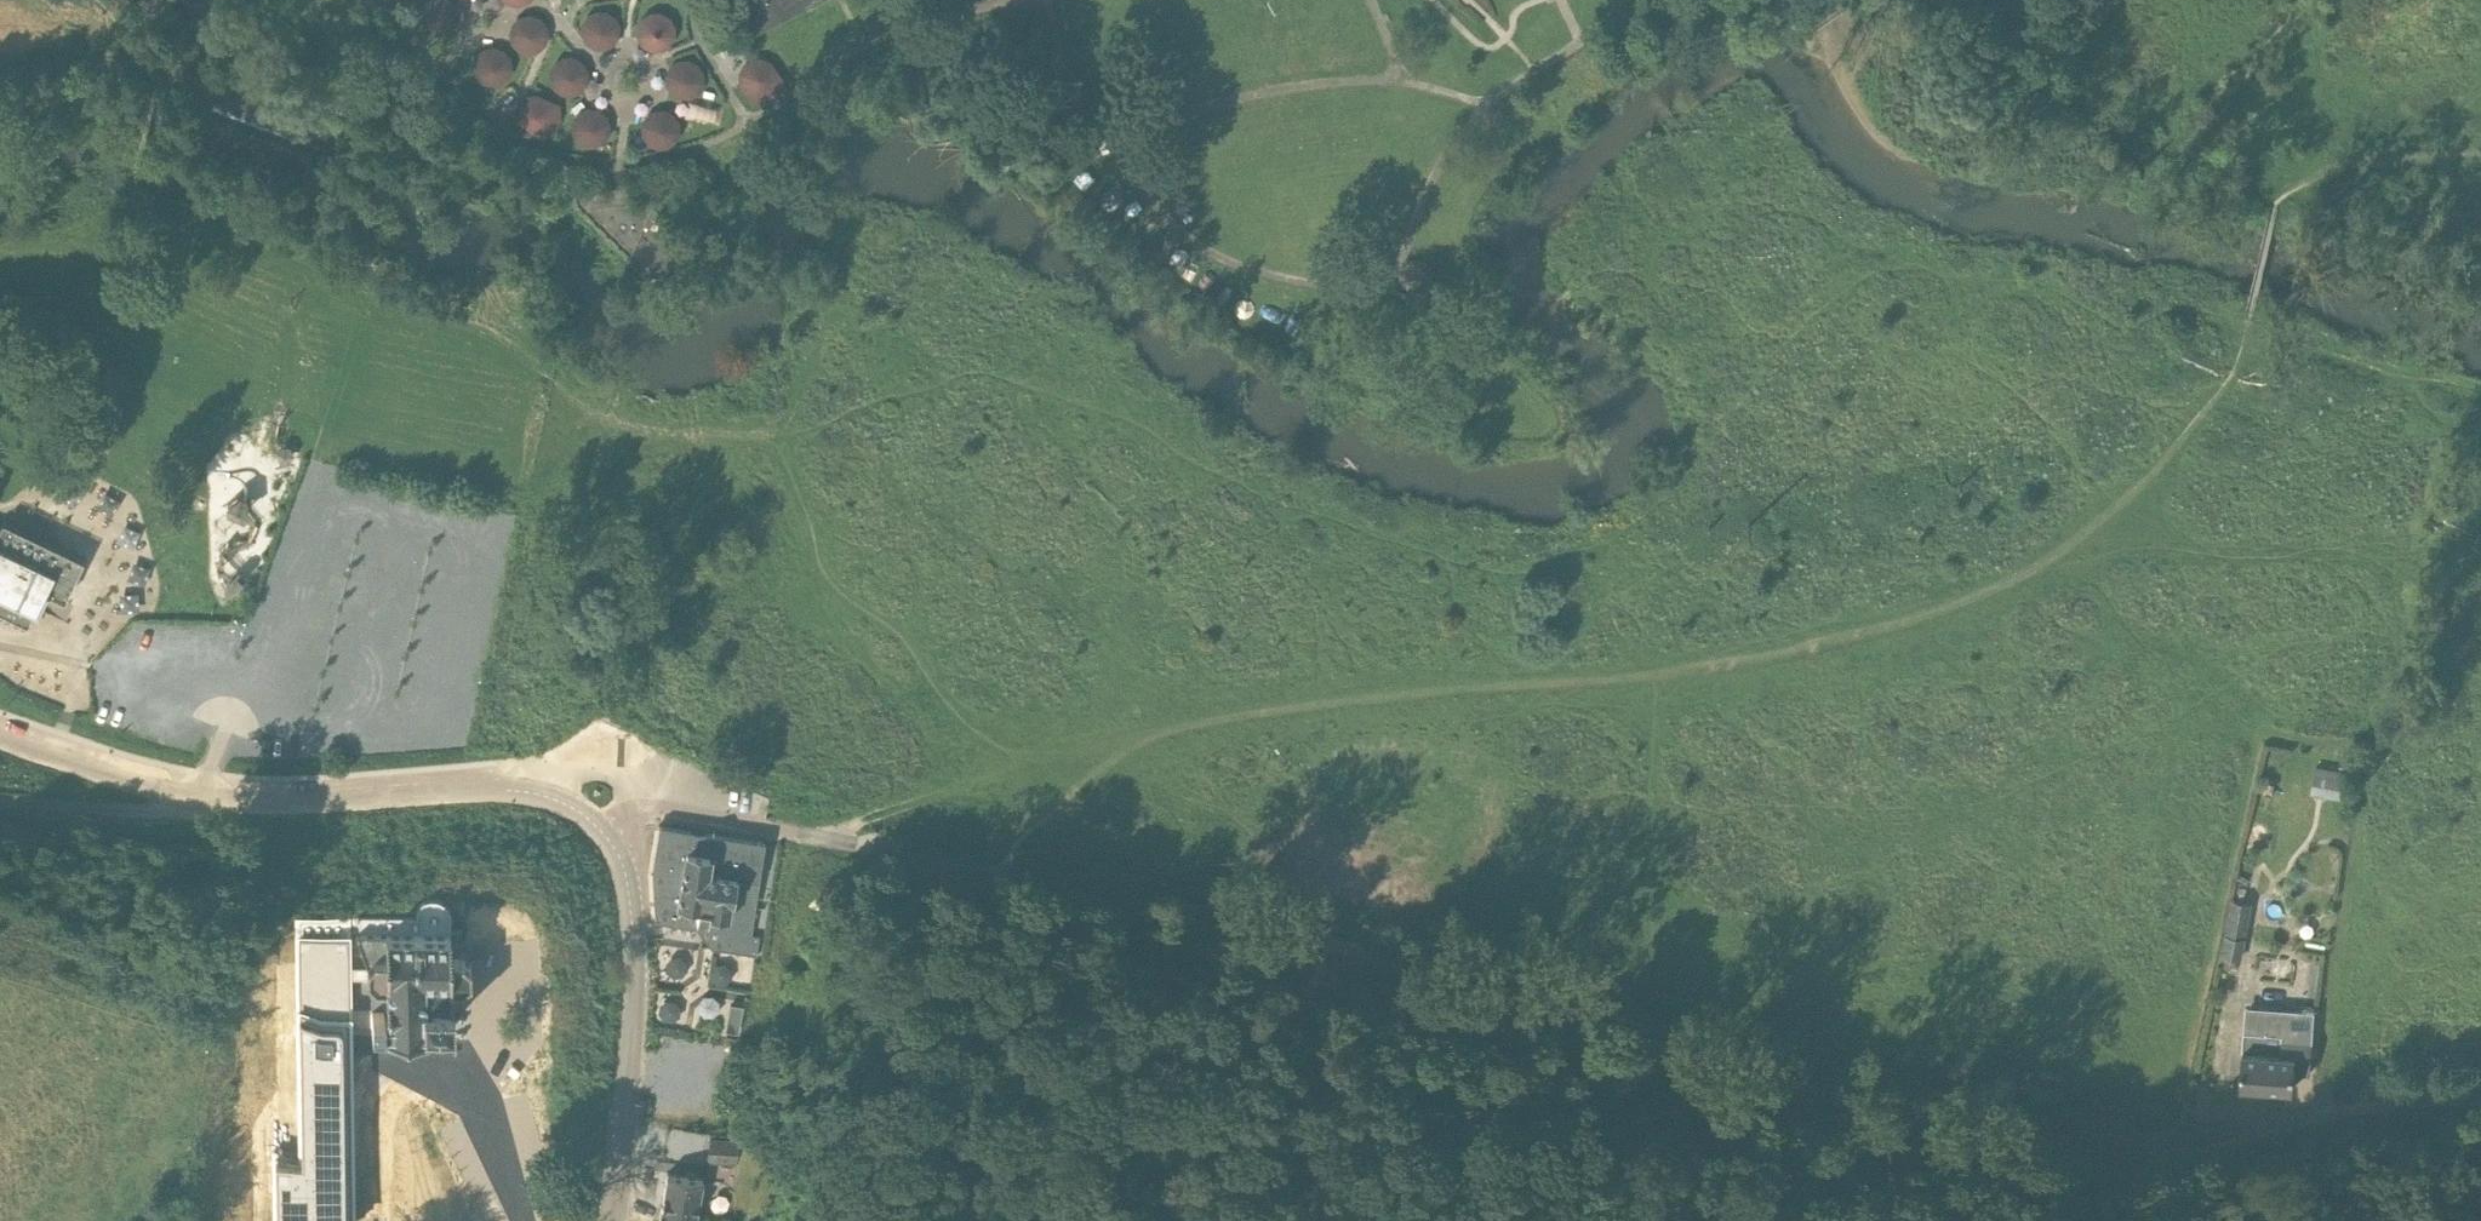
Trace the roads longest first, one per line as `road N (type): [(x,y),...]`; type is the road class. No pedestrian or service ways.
road 1 (unclassified): [(2480,1104),(2369,1108),(2164,1143),(1975,1128),(1827,1097),(1631,1024),(1183,908),(658,808),(634,810),(602,832)]
road 2 (tertiary): [(602,832),(549,798),(504,790),(314,803),(197,798),(0,739)]
road 3 (tertiary): [(612,1220),(635,979),(624,869),(602,832)]

